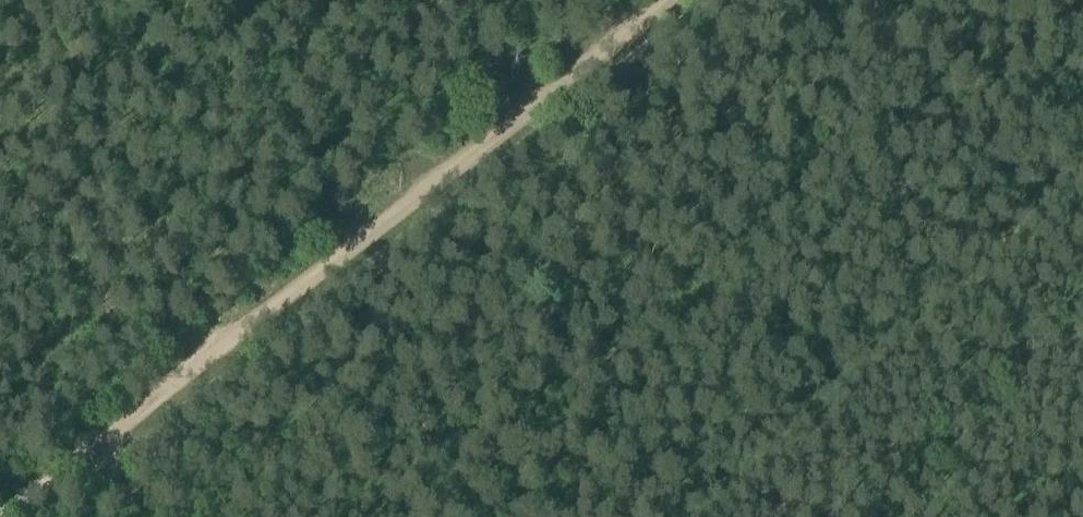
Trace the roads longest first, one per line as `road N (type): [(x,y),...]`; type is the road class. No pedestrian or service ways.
road 1 (track): [(183,397),(0,163)]

